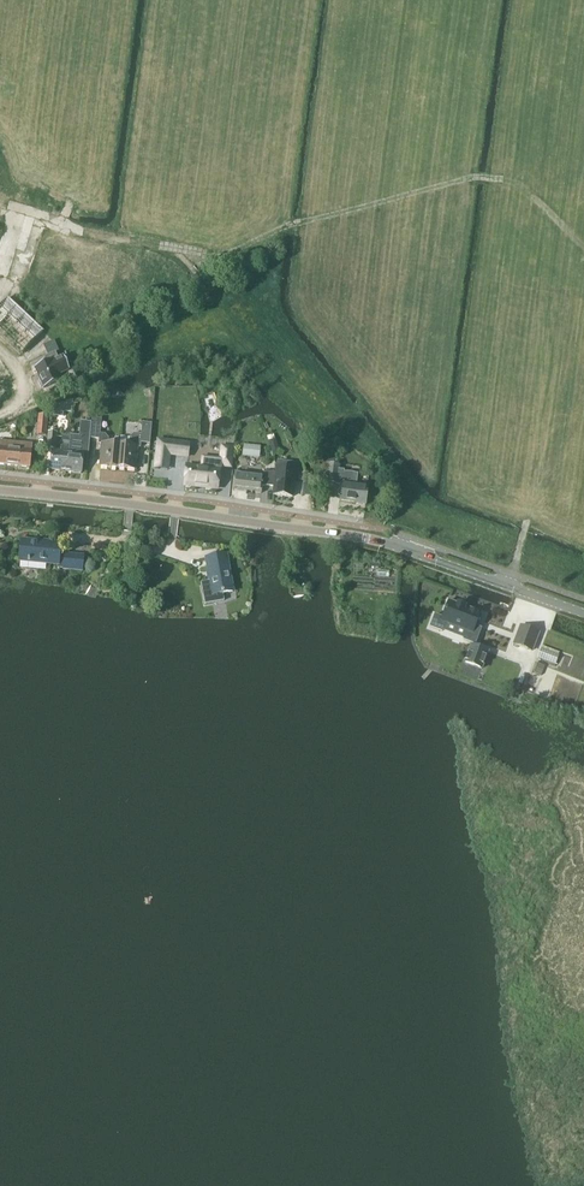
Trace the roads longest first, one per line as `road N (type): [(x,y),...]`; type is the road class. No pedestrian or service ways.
road 1 (tertiary): [(583,612),(367,539),(0,490)]
road 2 (track): [(194,251),(221,257),(297,222),(471,176),(520,186),(583,247)]

